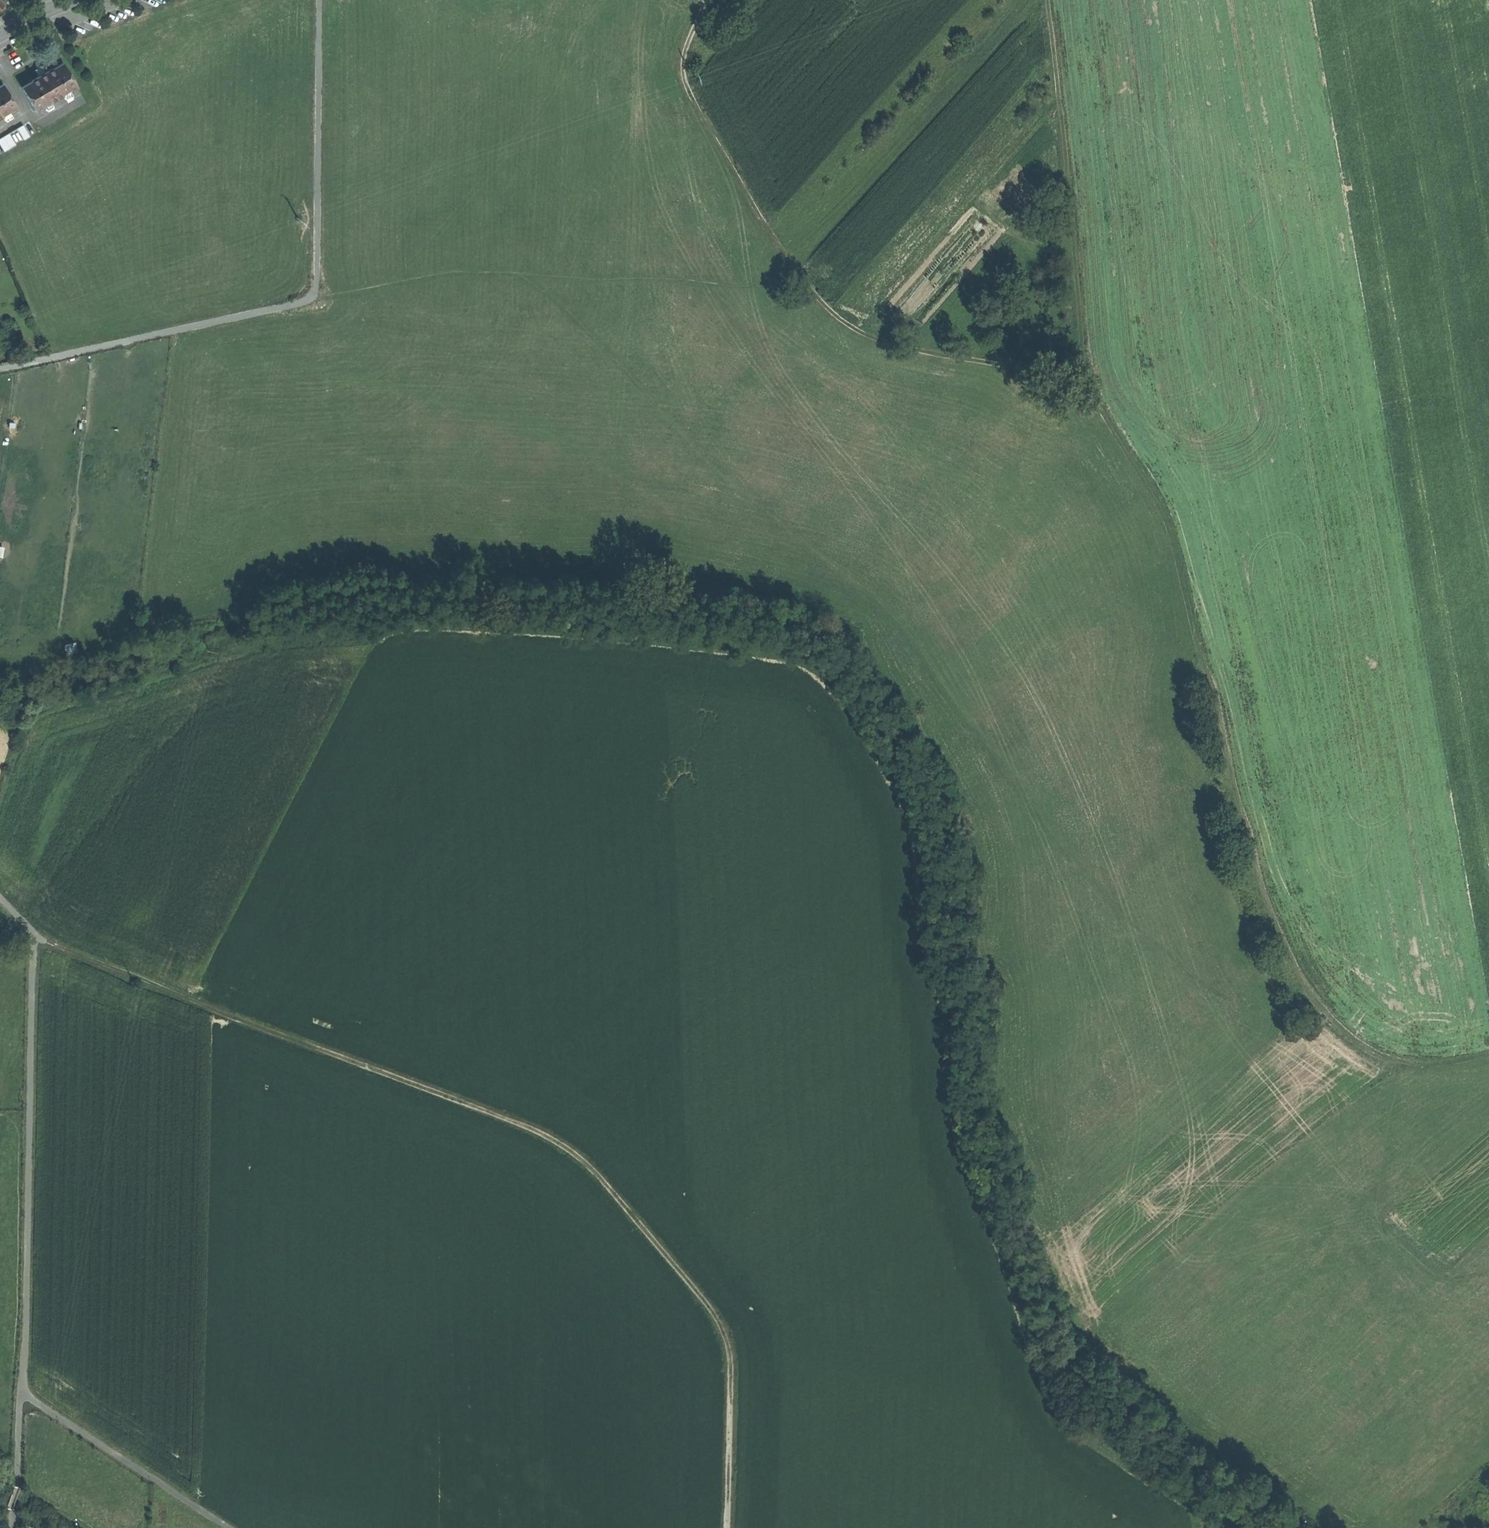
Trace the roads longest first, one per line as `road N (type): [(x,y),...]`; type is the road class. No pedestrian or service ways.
road 1 (track): [(1488,1053),(1399,1061),(1354,1048),(1310,1001),(1267,909),(1175,536),(1148,472),(1095,391),(1067,376),(903,346),(855,328),(827,306),(788,260),(684,81),(682,57),(707,0)]
road 2 (track): [(726,1527),(732,1368),(717,1318),(579,1163),(498,1116),(38,929)]

